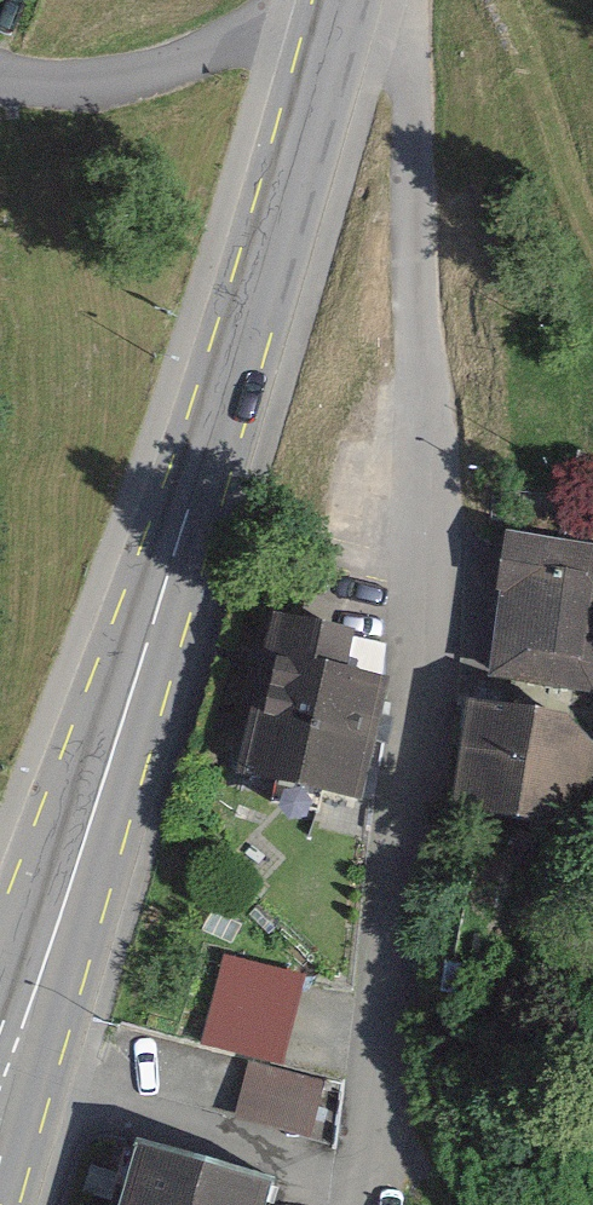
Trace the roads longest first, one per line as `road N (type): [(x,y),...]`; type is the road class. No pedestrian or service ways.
road 1 (primary): [(333,38),(36,989)]
road 2 (residential): [(0,78),(180,72),(333,38)]
road 3 (track): [(458,0),(592,239)]
road 4 (primary): [(4,1204),(30,1095),(36,989)]

